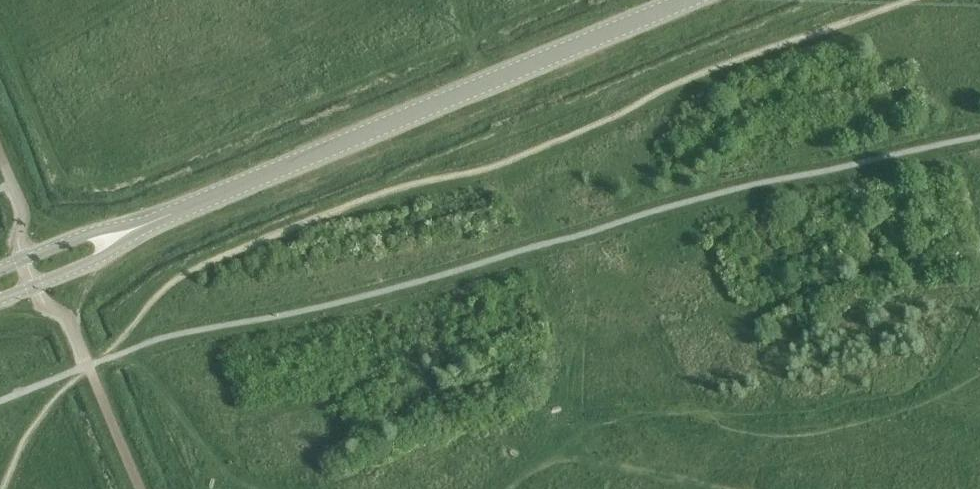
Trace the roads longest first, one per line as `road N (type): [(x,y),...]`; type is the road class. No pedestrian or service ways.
road 1 (unclassified): [(689,0),(143,226)]
road 2 (unclassified): [(0,301),(111,253),(143,226)]
road 3 (unclassified): [(143,226),(95,232),(0,270)]

